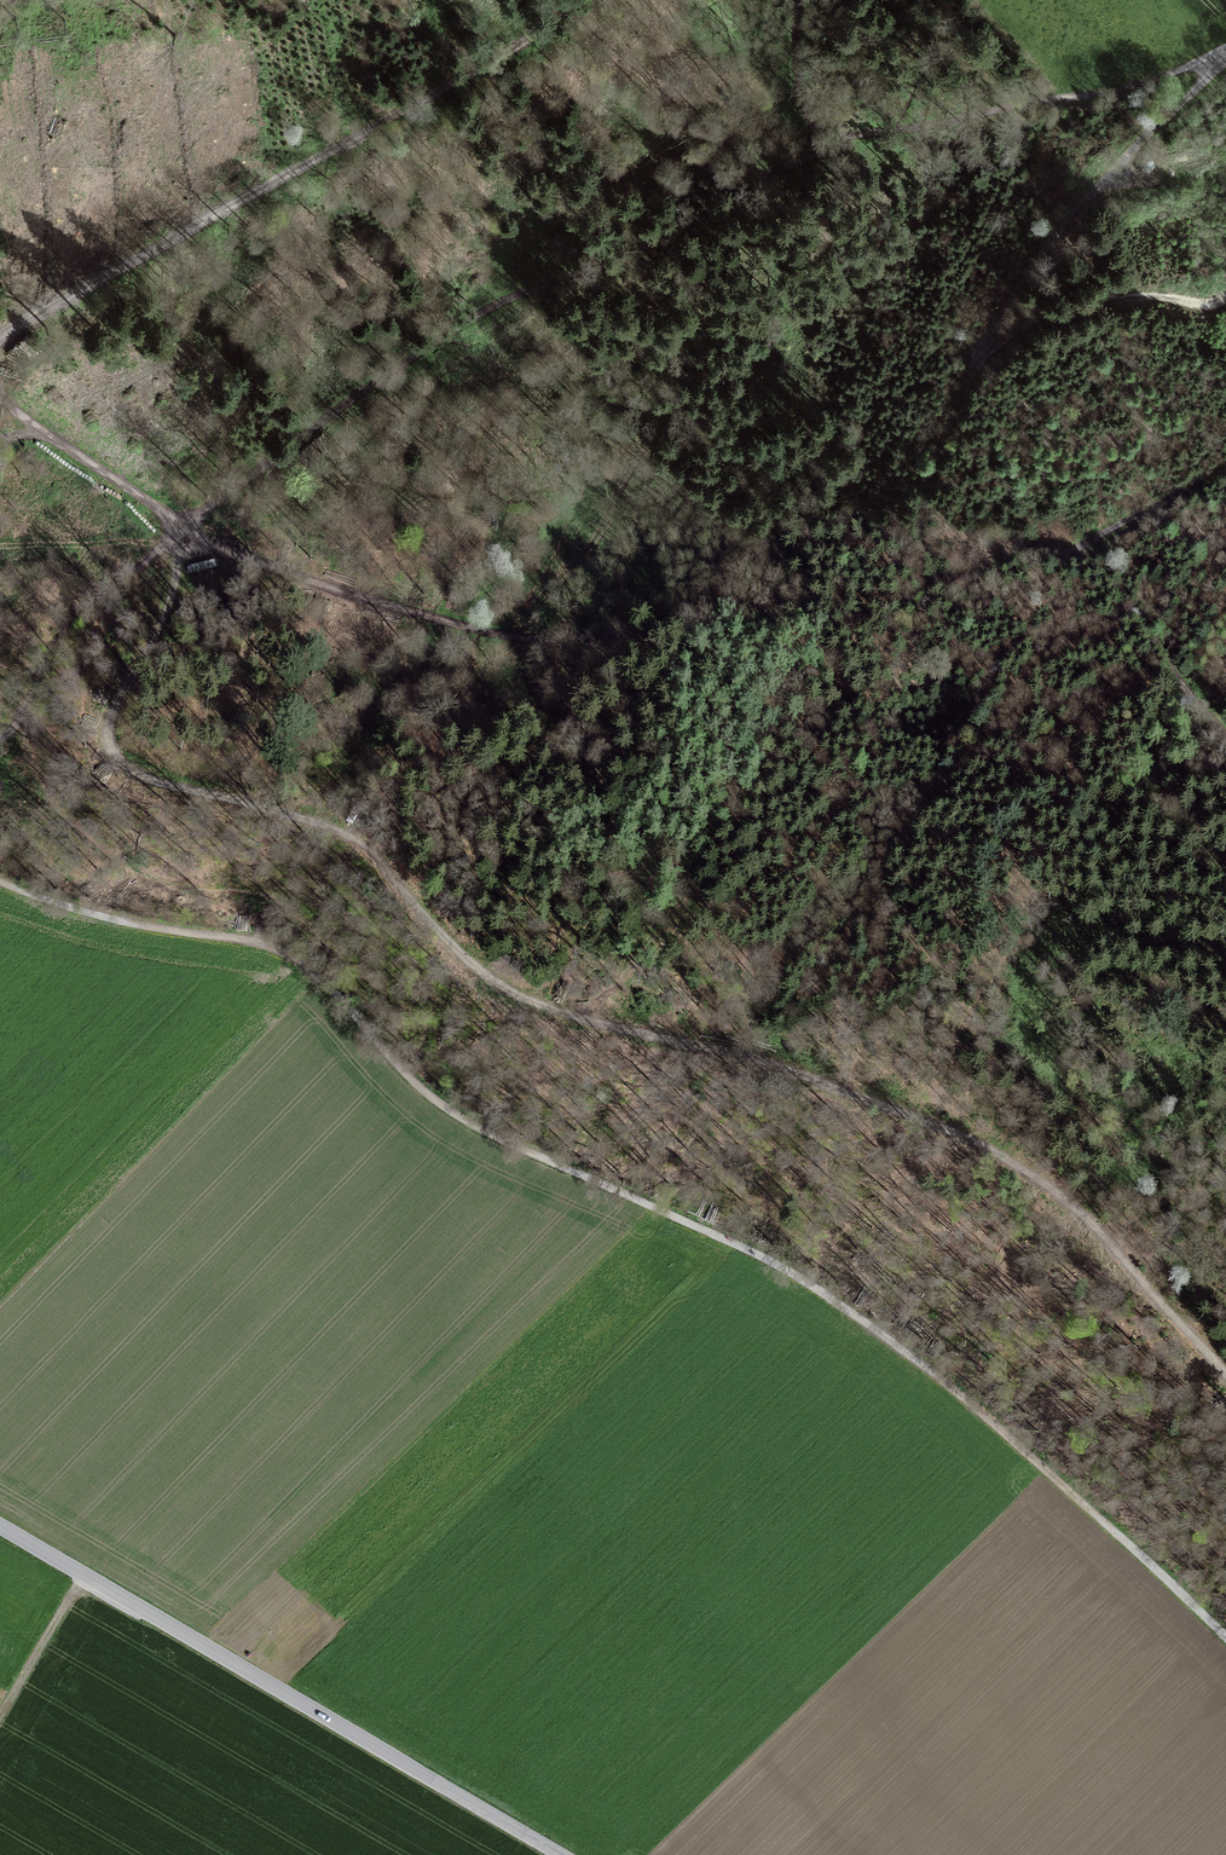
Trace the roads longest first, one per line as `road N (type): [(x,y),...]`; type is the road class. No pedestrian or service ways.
road 1 (track): [(0,883),(57,904),(277,949),(331,988),(430,1098),(830,1297),(972,1404),(1225,1640)]
road 2 (track): [(1225,1374),(1094,1225),(992,1150),(792,1070),(522,1000),(482,974),(357,844),(300,819),(156,784),(112,754),(107,729)]
road 3 (track): [(187,526),(479,308),(648,248),(817,146),(1089,108),(1225,46)]
road 4 (track): [(187,526),(378,602),(492,631),(562,636),(907,605),(1078,549),(1225,467)]
road 5 (track): [(570,0),(512,50),(0,342)]
road 6 (unclassified): [(0,1519),(563,1854)]
road 7 (track): [(941,590),(922,538),(928,496),(982,349),(1016,289),(1089,193),(1165,113),(1225,67)]
road 8 (track): [(982,349),(1045,313),(1135,293),(1197,305),(1225,299)]
road 9 (track): [(19,712),(60,637),(187,526)]
road 10 (track): [(1078,549),(1225,747)]
road 11 (track): [(0,401),(187,526)]
road 12 (track): [(187,526),(161,627),(107,729)]
road 13 (track): [(0,1717),(88,1570)]

